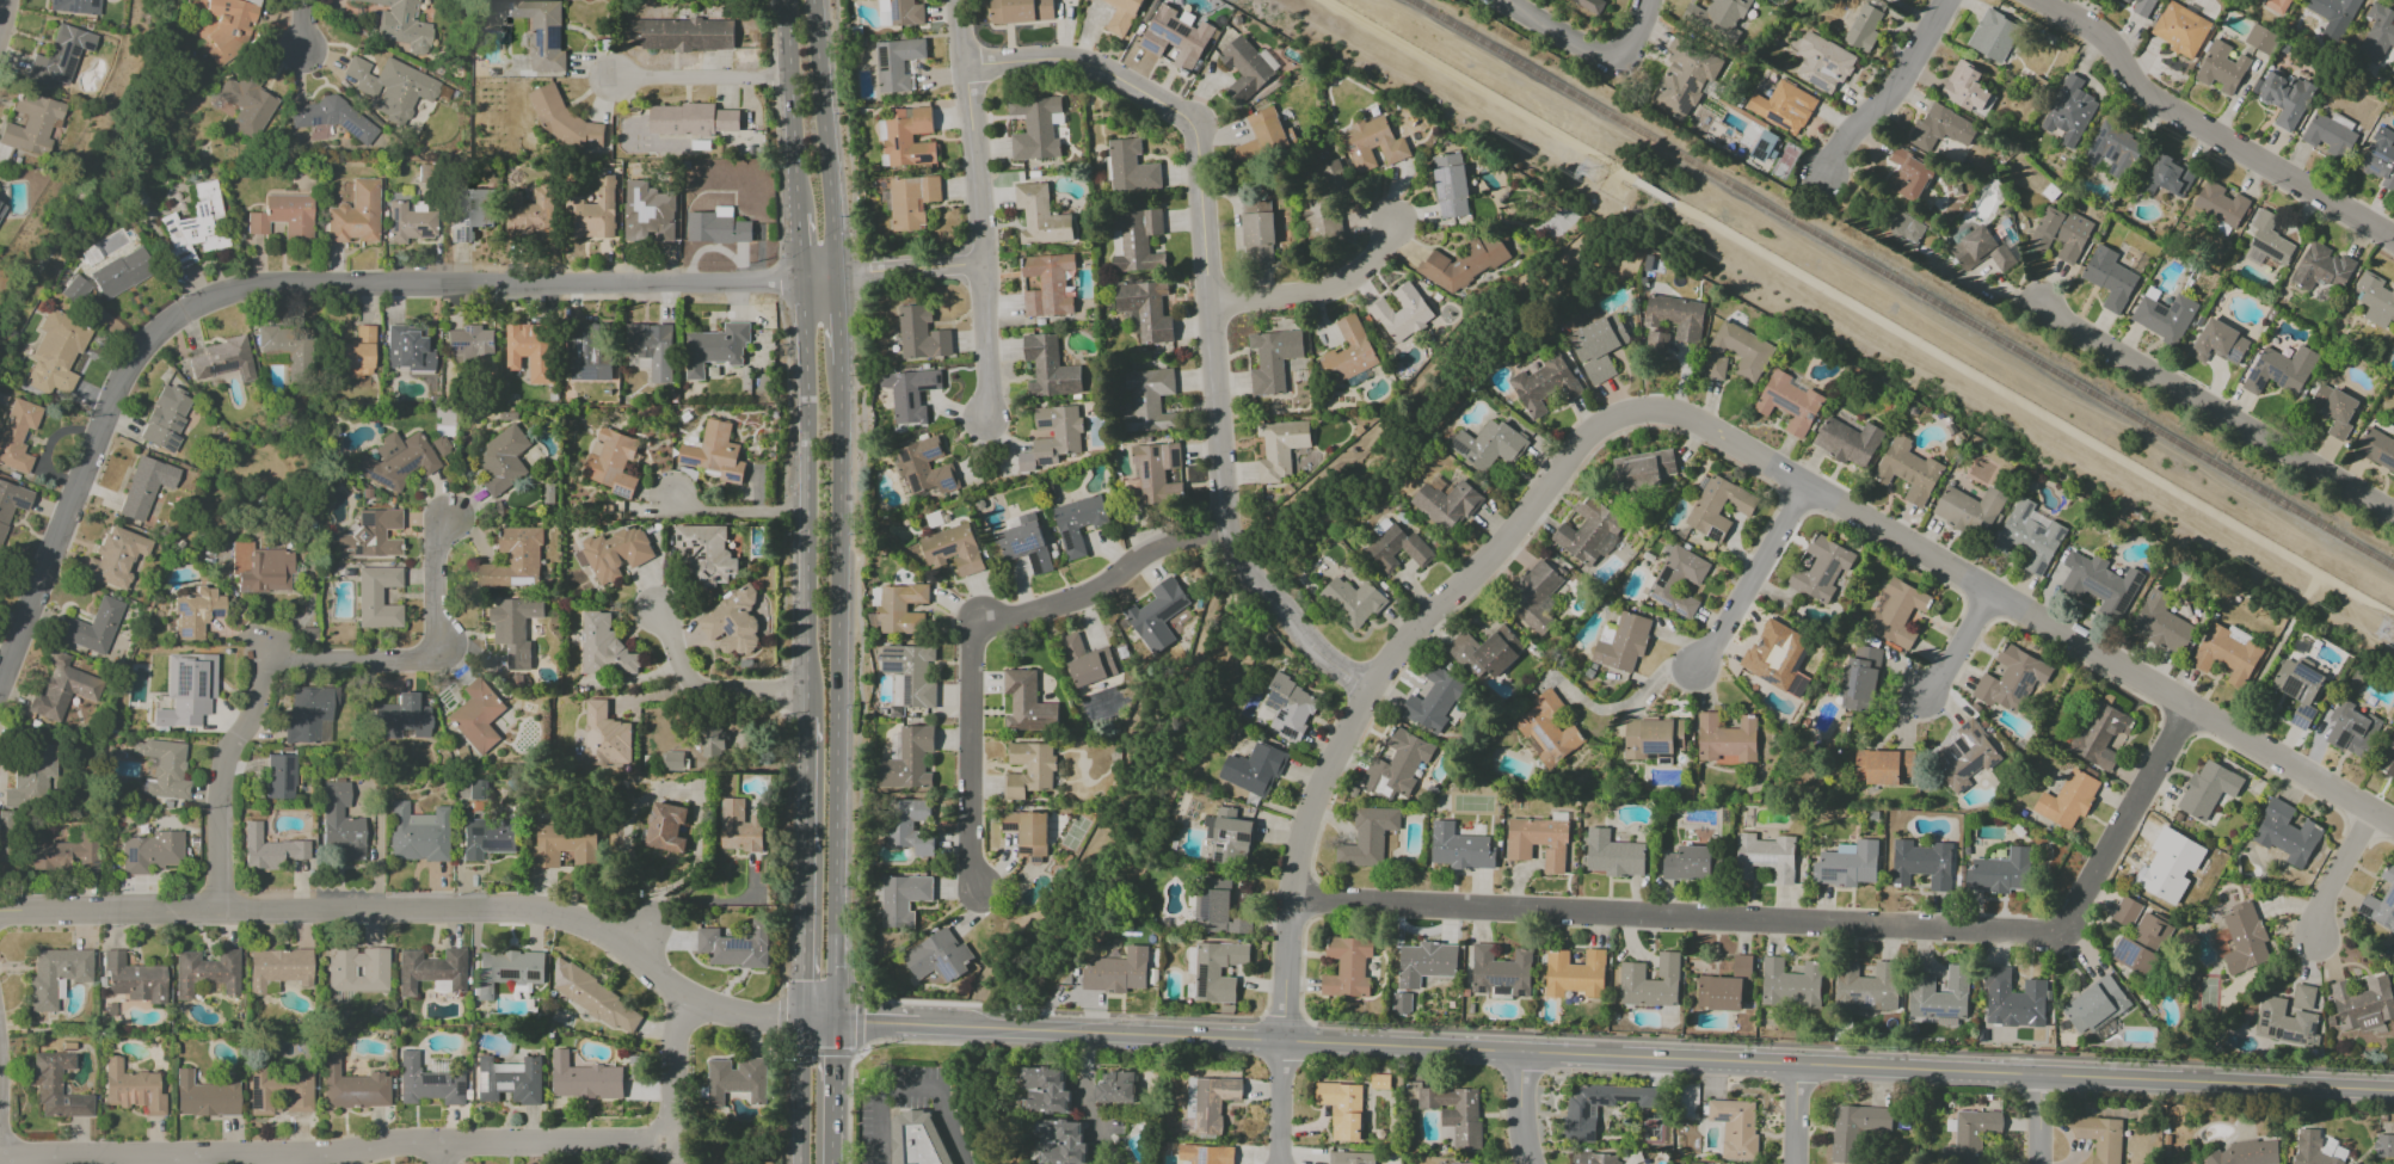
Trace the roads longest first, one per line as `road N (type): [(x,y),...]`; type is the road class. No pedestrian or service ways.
road 1 (residential): [(2393,822),(1990,593),(1722,429),(1655,409),(1617,419),(1582,442),(1518,526),(1367,688),(1305,821),(1291,898),(1284,1040)]
road 2 (secondary): [(2393,1091),(919,1024)]
road 3 (residential): [(835,275),(279,285),(202,300),(148,340),(111,395),(0,683)]
road 4 (residential): [(2193,708),(2073,930),(1291,898)]
road 5 (residential): [(1367,688),(1284,616),(1221,521),(1193,123),(1102,69),(1053,62),(965,67)]
road 6 (residential): [(0,910),(527,907),(599,931),(689,1000),(732,1015),(801,1018)]
road 7 (residential): [(661,1138),(383,1145),(331,1157),(0,1163)]
road 8 (primary): [(832,1020),(838,364)]
road 9 (residential): [(450,522),(442,553),(442,658),(269,664),(259,712),(236,744),(221,796),(217,911)]
road 10 (residential): [(983,899),(968,864),(973,622),(1039,611),(1108,585),(1146,553),(1221,521)]
road 11 (primary): [(800,281),(807,425),(802,718)]
road 12 (residential): [(2393,241),(2138,93),(2106,41),(2038,0)]
road 13 (residential): [(989,420),(959,0)]
road 14 (residential): [(2393,507),(2048,310)]
road 15 (primary): [(802,718),(801,1018)]
road 16 (primary): [(835,275),(815,0)]
road 17 (residential): [(1208,302),(1318,294),(1368,265),(1392,223)]
road 18 (primary): [(786,0),(796,215)]
road 19 (residential): [(1948,0),(1828,178)]
road 20 (residential): [(1809,485),(1705,667)]
road 21 (residential): [(802,691),(689,684),(656,609)]
road 22 (residential): [(611,80),(789,79)]
road 23 (residential): [(835,275),(983,265)]
road 24 (residential): [(2373,809),(2318,912),(2313,943)]
road 25 (primary): [(801,1018),(799,1163)]
road 26 (residential): [(689,1000),(677,1023),(671,1116),(661,1138)]
road 27 (primary): [(831,1163),(832,1020)]
road 28 (residential): [(1496,0),(1617,72)]
road 29 (residential): [(806,511),(696,511),(672,495)]
road 30 (residential): [(1088,1034),(1085,1101),(1117,1163)]
road 31 (residential): [(1990,593),(1930,703)]
road 32 (residential): [(1284,1040),(1279,1163)]

